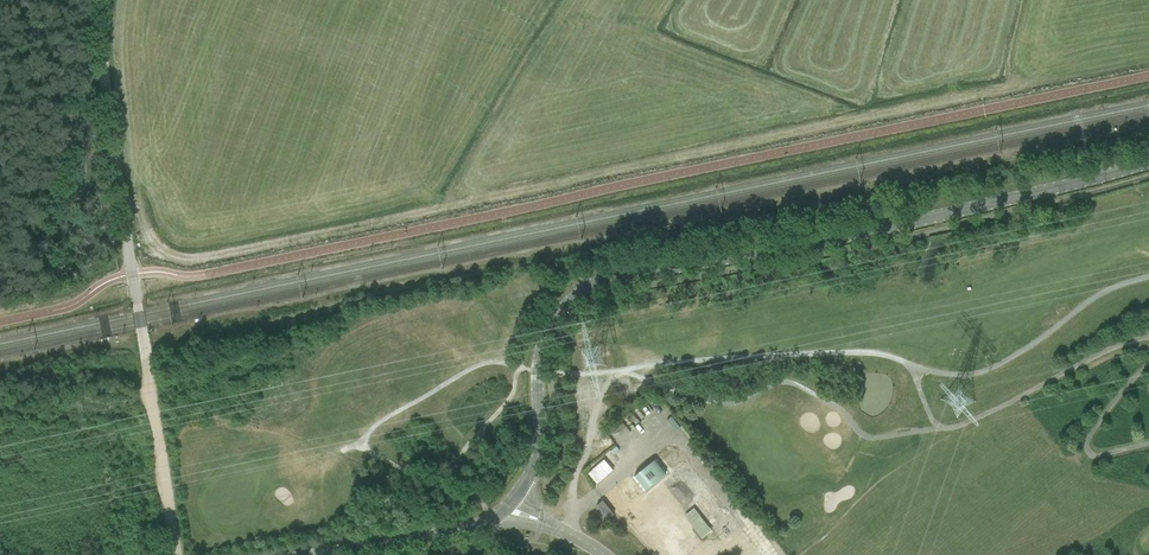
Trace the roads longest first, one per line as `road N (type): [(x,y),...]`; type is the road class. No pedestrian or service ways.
road 1 (unclassified): [(512,506),(537,466),(542,345),(561,314),(604,281),(843,241),(1148,164)]
road 2 (track): [(174,554),(133,274)]
road 3 (track): [(133,274),(105,113),(107,0)]
road 4 (unclassified): [(331,554),(486,524),(512,506)]

